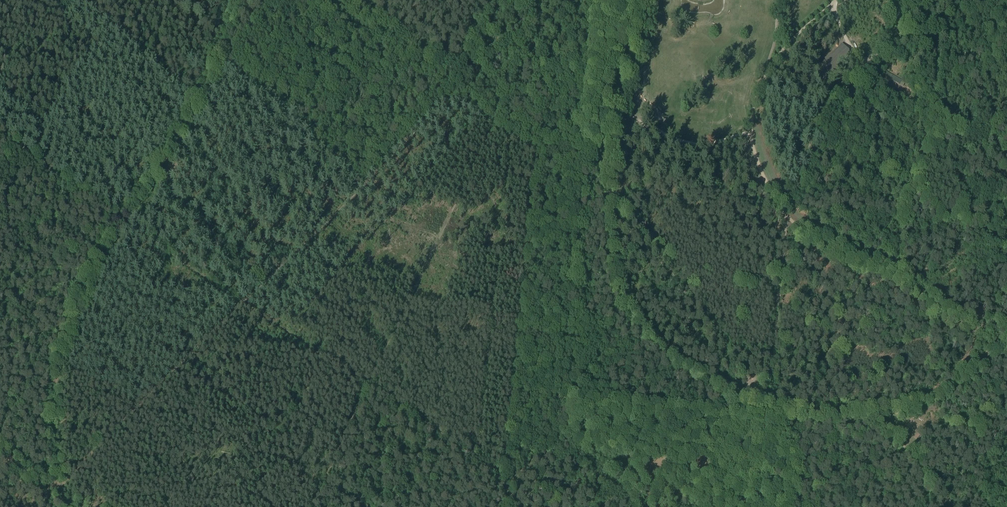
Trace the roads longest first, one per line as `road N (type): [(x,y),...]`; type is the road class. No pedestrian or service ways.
road 1 (track): [(55,495),(451,92)]
road 2 (track): [(55,487),(51,394),(64,339),(101,249),(190,107),(235,0)]
road 3 (unclassified): [(550,506),(598,0)]
road 4 (track): [(310,506),(492,127)]

